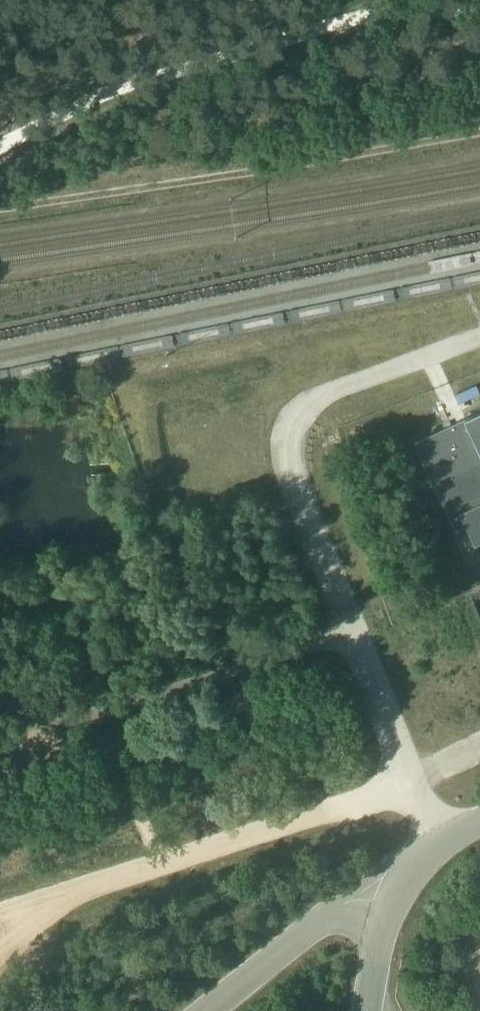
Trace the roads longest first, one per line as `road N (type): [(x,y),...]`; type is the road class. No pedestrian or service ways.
road 1 (track): [(0,921),(180,856),(415,789)]
road 2 (unclassified): [(370,1010),(385,928),(409,879),(451,834),(479,821)]
road 3 (track): [(180,856),(13,745),(0,748)]

